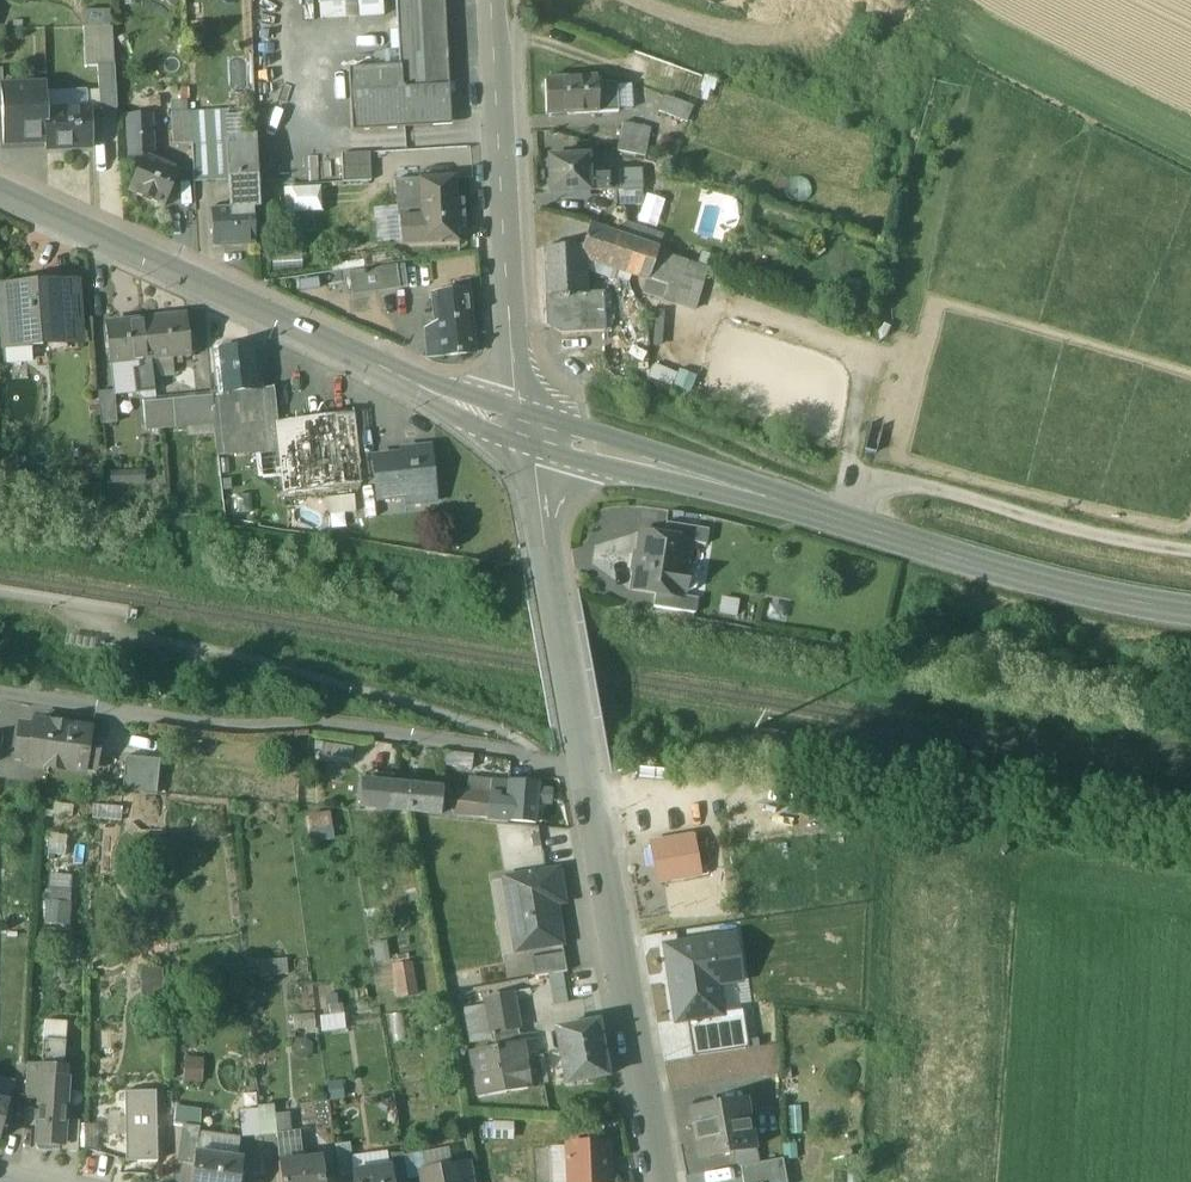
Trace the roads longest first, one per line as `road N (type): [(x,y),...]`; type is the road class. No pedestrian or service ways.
road 1 (tertiary): [(1190,613),(1001,572),(585,452),(534,429)]
road 2 (track): [(591,796),(627,782),(686,779),(1190,861)]
road 3 (residential): [(0,695),(235,728),(314,722),(588,773)]
road 4 (tertiary): [(534,429),(0,187)]
road 5 (residential): [(534,429),(518,343),(497,0)]
road 6 (tertiary): [(665,1181),(588,773)]
road 7 (track): [(846,527),(853,507),(879,489),(913,482),(1092,534),(1190,548)]
road 8 (tertiary): [(553,575),(534,429)]
road 9 (tertiary): [(553,575),(579,710)]

